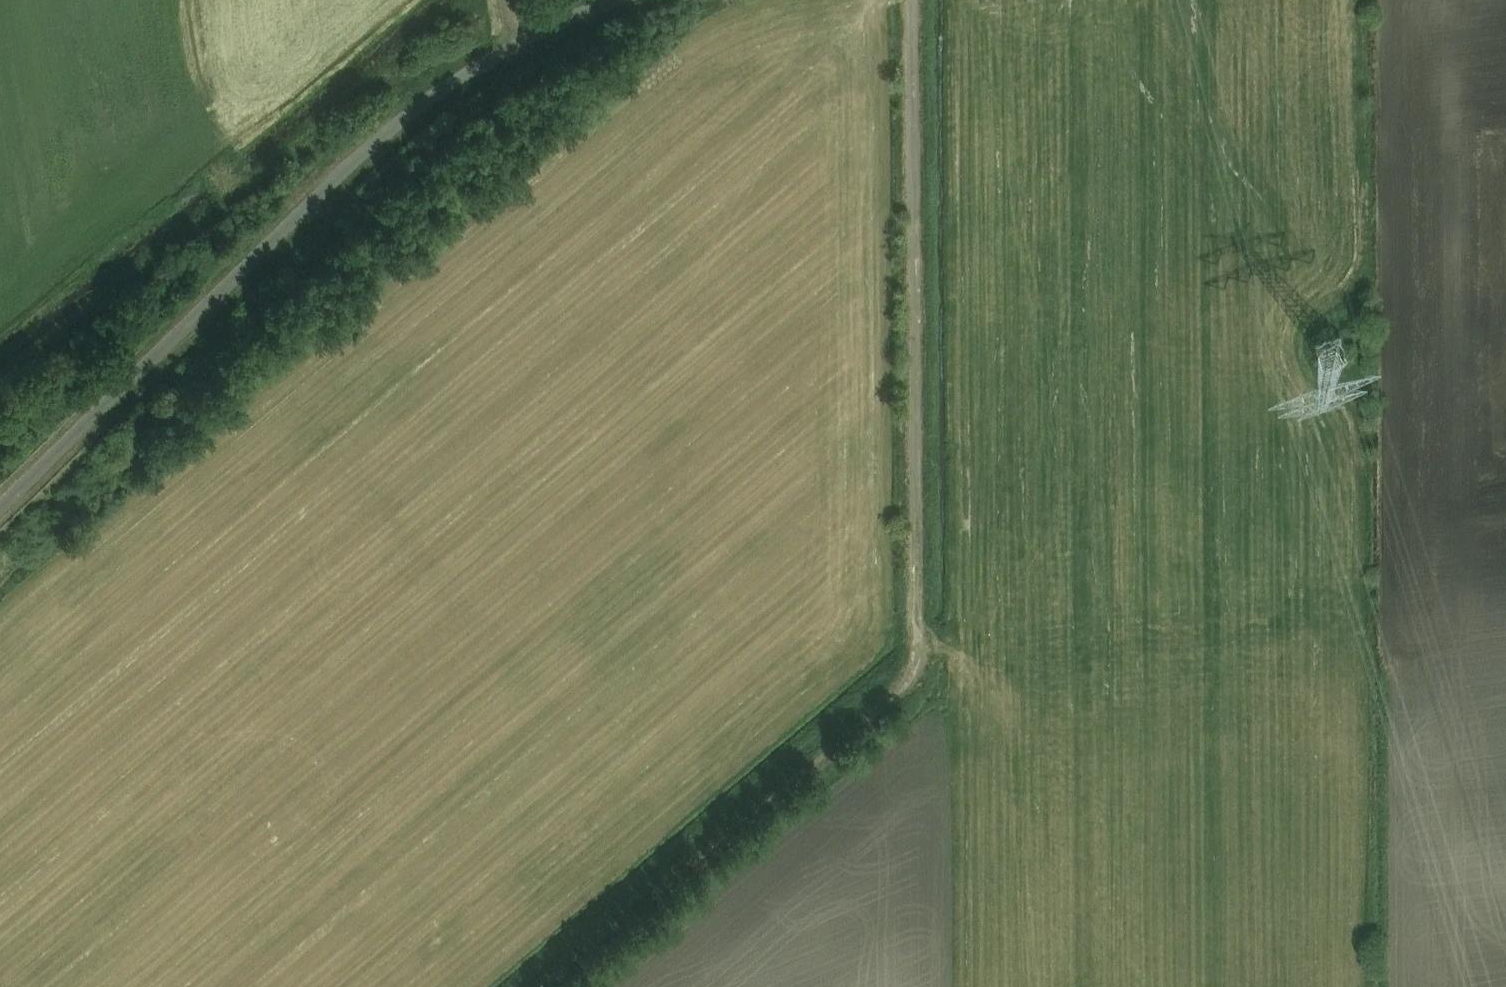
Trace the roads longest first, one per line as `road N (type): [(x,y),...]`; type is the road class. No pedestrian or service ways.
road 1 (track): [(918,0),(918,658),(891,704),(549,986)]
road 2 (track): [(613,0),(530,36),(416,106),(0,505)]

